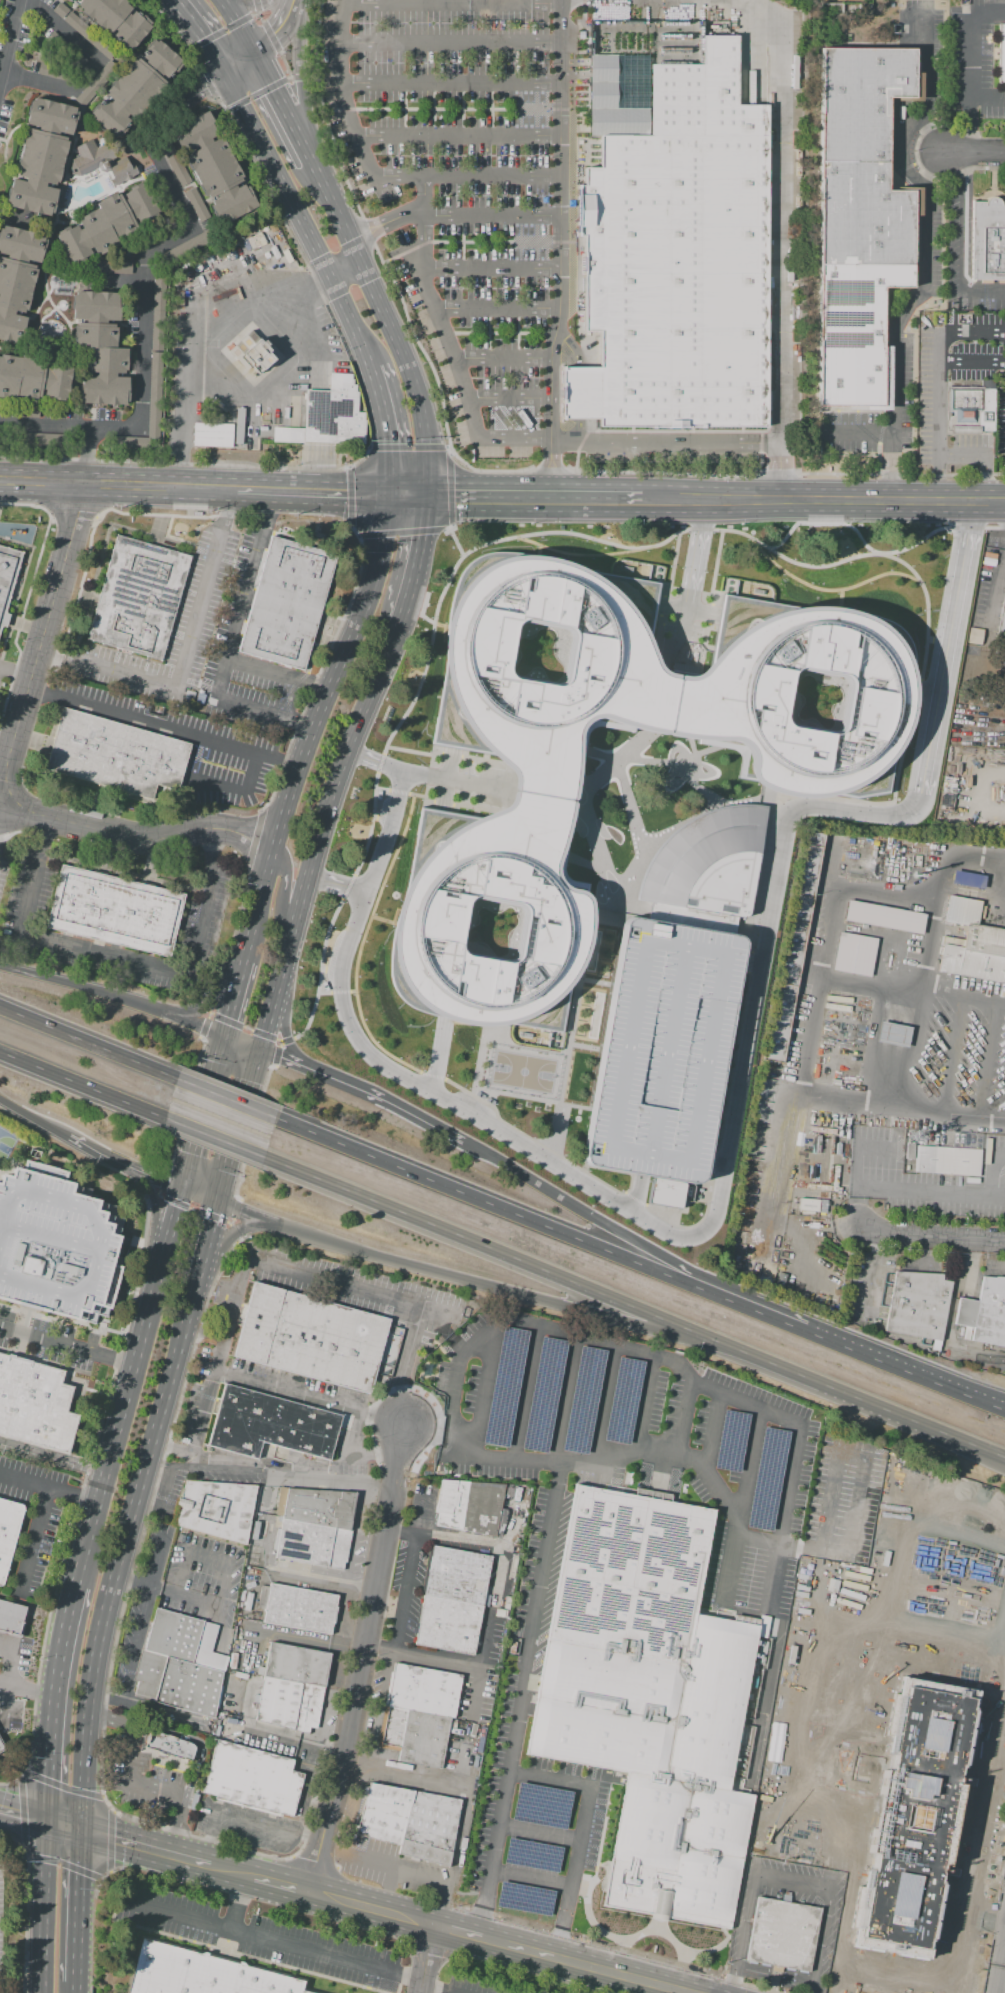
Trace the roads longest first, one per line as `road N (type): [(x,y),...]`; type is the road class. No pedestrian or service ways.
road 1 (trunk): [(273,1162),(1004,1458)]
road 2 (secondary): [(219,1204),(344,753),(406,621)]
road 3 (residential): [(228,69),(145,126),(184,223),(146,261),(135,420),(122,428),(0,422)]
road 4 (secondary): [(84,1833),(109,1607),(196,1293)]
road 5 (secondary): [(392,488),(360,610),(268,846),(244,959)]
road 6 (trunk): [(219,1204),(380,1257),(691,1332)]
road 7 (residential): [(307,1893),(363,1653),(405,1421)]
road 8 (trunk): [(705,1290),(284,1123)]
road 9 (secondary): [(178,1190),(84,1589)]
road 10 (primary): [(434,489),(778,495)]
road 11 (residential): [(0,791),(86,483)]
road 12 (trunk): [(977,1398),(705,1290)]
road 13 (trunk): [(705,1290),(464,1141)]
road 14 (residential): [(0,806),(140,837),(206,827),(268,846)]
road 15 (secondary): [(431,1925),(687,1992)]
road 16 (secondary): [(434,489),(431,440),(409,361),(363,264)]
road 17 (primary): [(0,481),(236,486)]
road 18 (secondary): [(84,1589),(65,1669),(51,1822)]
road 19 (trunk): [(224,1036),(127,996),(0,968)]
road 20 (secondary): [(228,69),(334,278)]
road 21 (primary): [(778,495),(1004,499)]
road 22 (secondary): [(320,180),(299,68),(298,0)]
road 23 (trunk): [(166,1075),(0,1007)]
road 24 (trunk): [(0,1052),(156,1114)]
road 25 (secondary): [(51,1822),(44,1989)]
road 26 (primary): [(236,486),(392,488)]
road 27 (residential): [(855,1222),(875,1235),(1004,1244)]
road 28 (secondary): [(79,1986),(84,1833)]
road 29 (trunk): [(464,1141),(338,1080)]
road 30 (secondary): [(406,621),(434,489)]
road 31 (secondary): [(84,1833),(208,1866)]
road 32 (secondary): [(307,1893),(431,1925)]
road 33 (trunk): [(284,1123),(166,1075)]
road 34 (trunk): [(156,1114),(273,1162)]
road 35 (secondary): [(311,162),(254,51)]
road 36 (secondary): [(371,367),(390,437),(392,488)]
road 37 (secondary): [(213,1075),(178,1190)]

